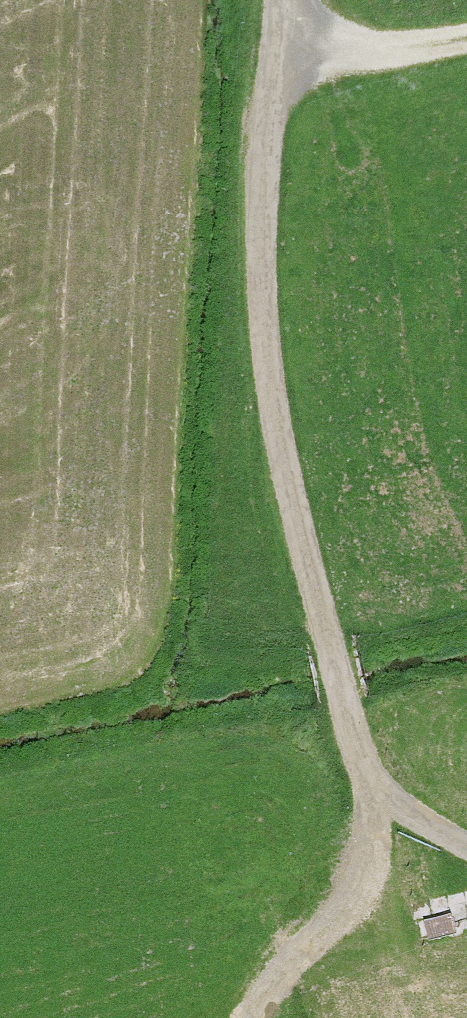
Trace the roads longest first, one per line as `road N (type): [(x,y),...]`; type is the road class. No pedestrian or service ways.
road 1 (track): [(466,849),(359,785),(272,361),(266,112),(288,0)]
road 2 (track): [(237,1017),(246,978),(376,906),(359,785)]
road 3 (track): [(276,61),(466,37)]

